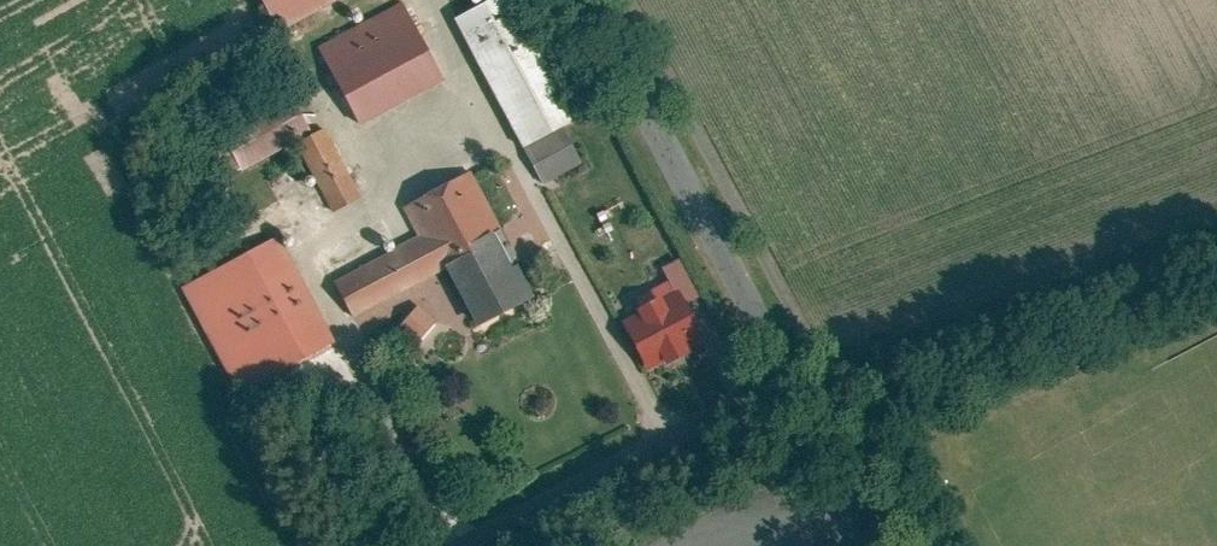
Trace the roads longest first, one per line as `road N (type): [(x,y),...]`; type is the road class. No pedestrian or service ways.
road 1 (residential): [(792,371),(594,0)]
road 2 (residential): [(792,371),(459,545)]
road 3 (residential): [(884,545),(792,371)]

